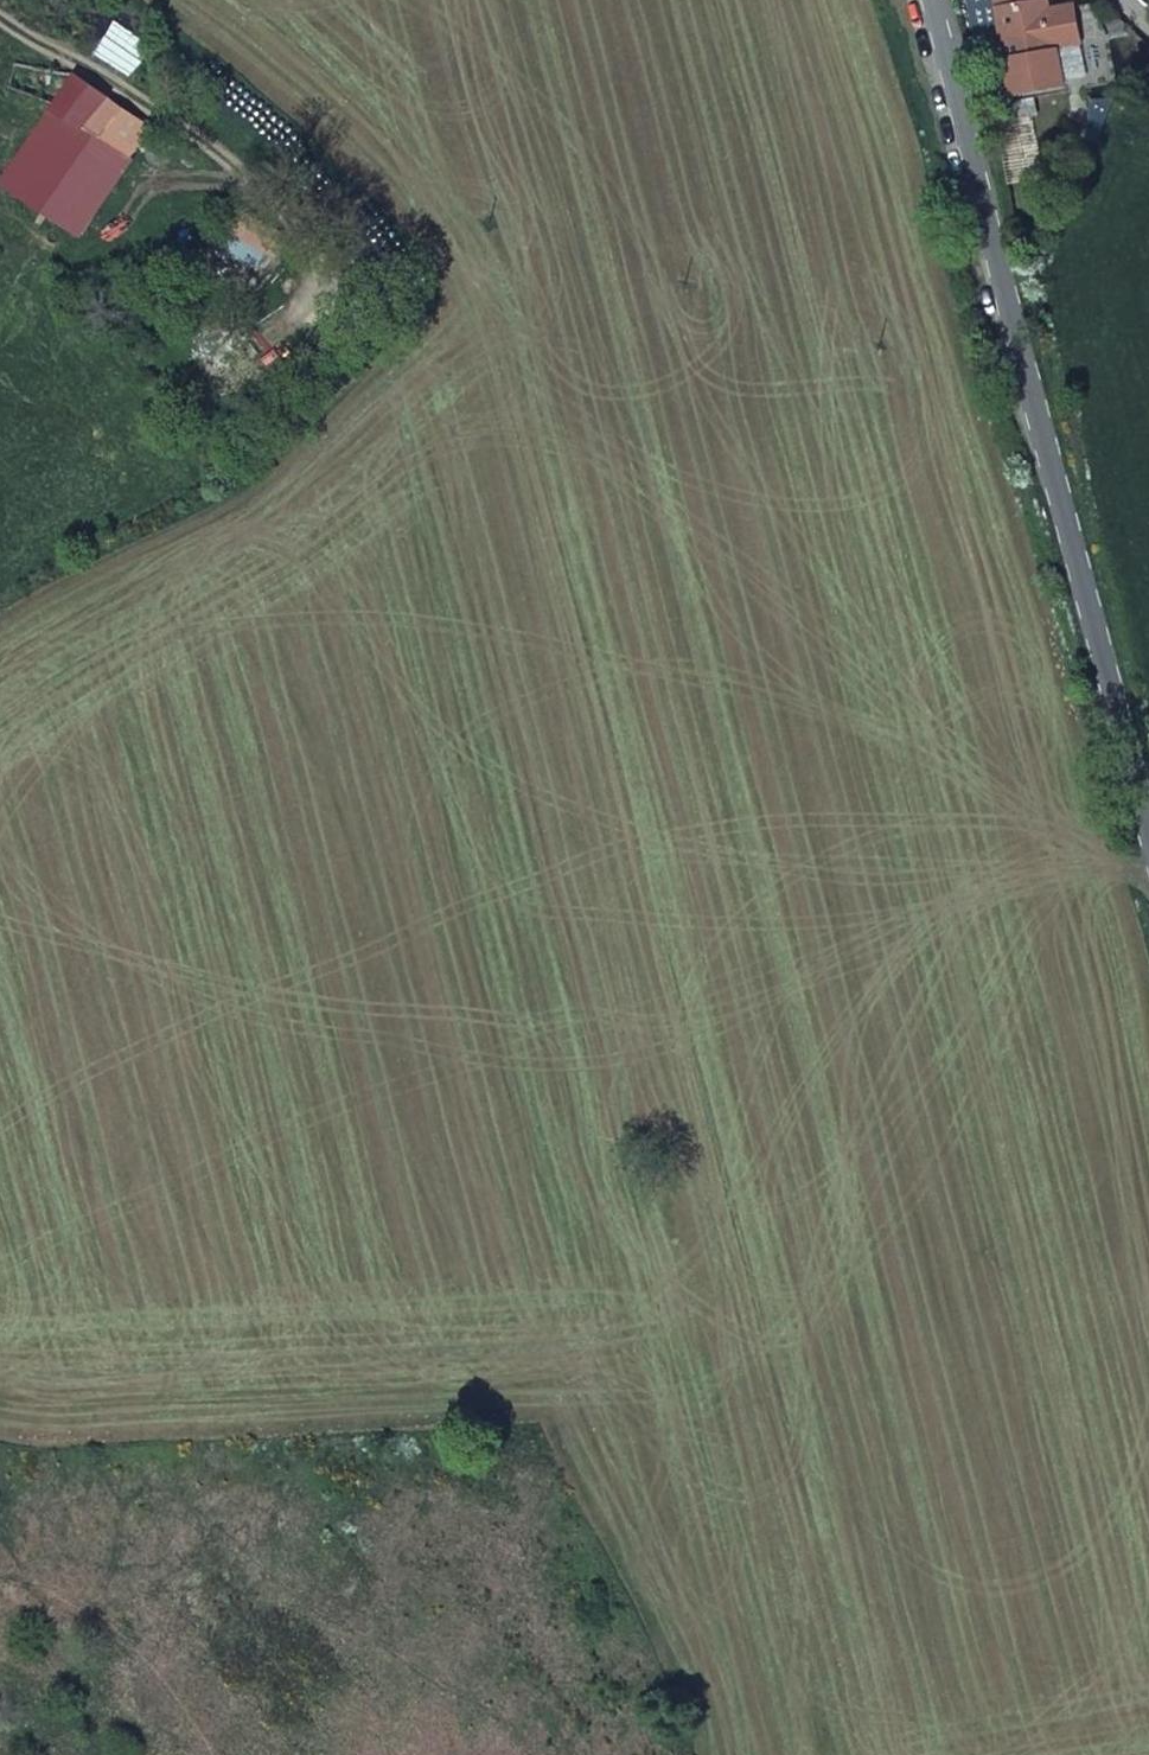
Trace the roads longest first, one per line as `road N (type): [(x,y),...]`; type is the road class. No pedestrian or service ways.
road 1 (unclassified): [(931,0),(1148,835)]
road 2 (track): [(0,17),(198,137),(237,172),(234,183),(155,184),(129,213)]

